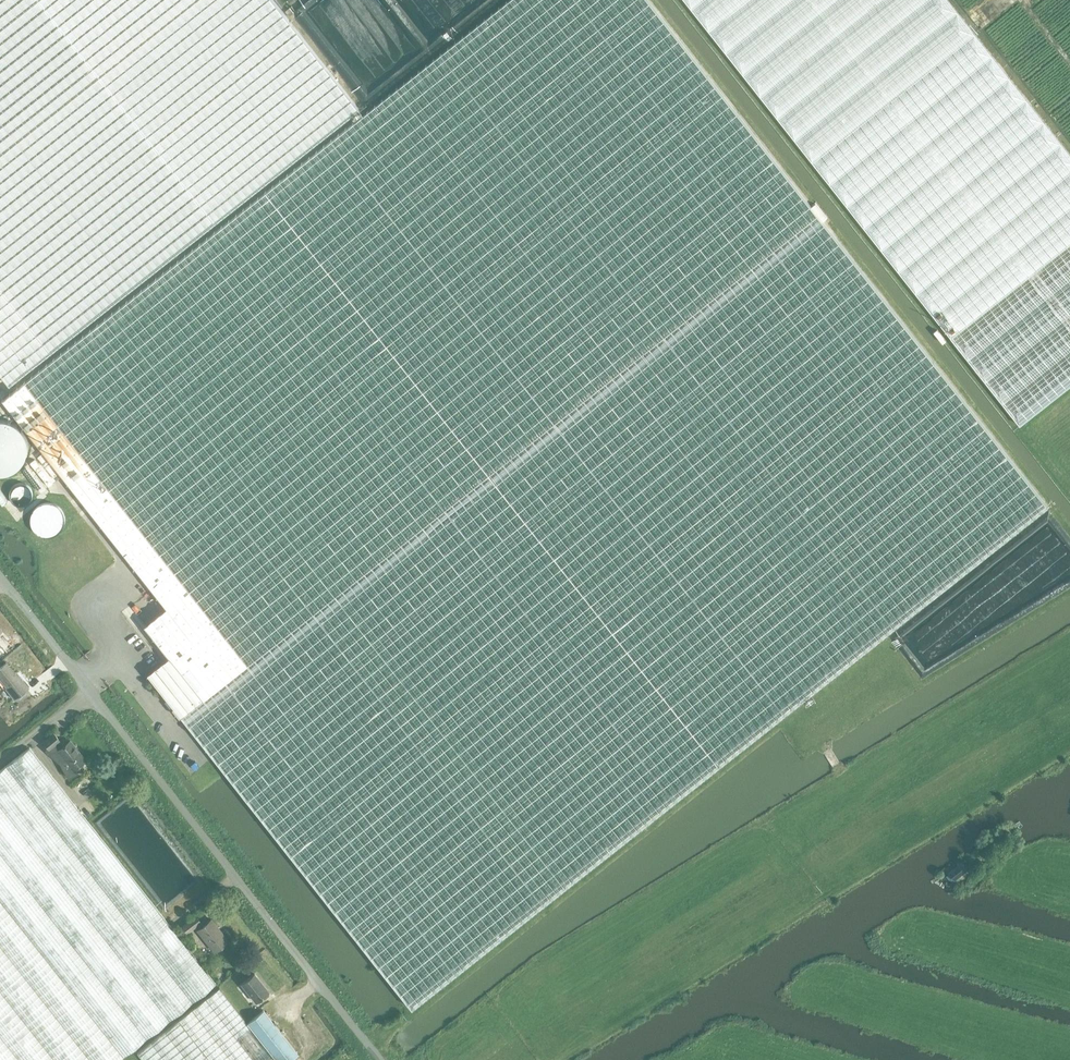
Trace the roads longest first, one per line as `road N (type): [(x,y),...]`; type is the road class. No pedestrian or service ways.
road 1 (unclassified): [(381,1059),(0,579)]

